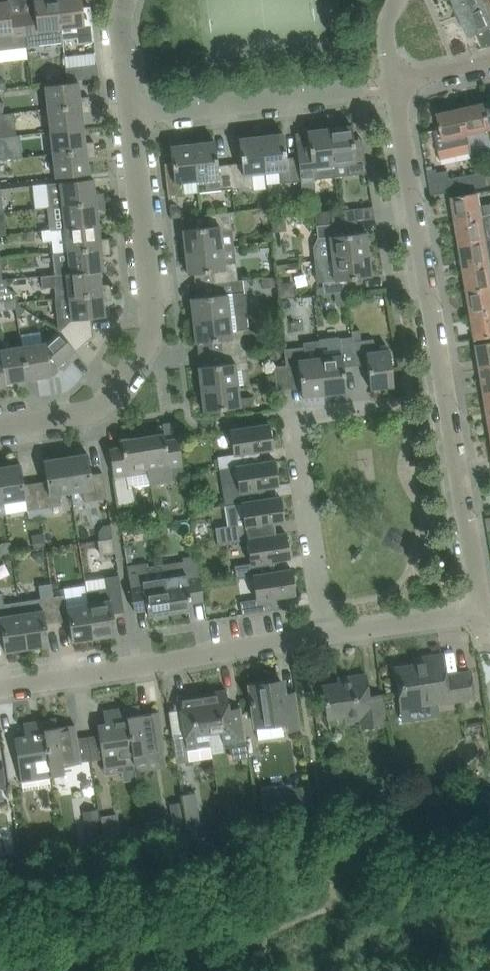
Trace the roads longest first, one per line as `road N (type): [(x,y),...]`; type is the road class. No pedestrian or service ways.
road 1 (residential): [(486,615),(396,81)]
road 2 (residential): [(134,119),(154,292),(138,359),(114,389),(74,411),(0,423)]
road 3 (residential): [(327,634),(0,686)]
road 4 (residential): [(327,634),(296,412),(374,400)]
road 5 (residential): [(134,119),(396,81)]
road 6 (residential): [(486,615),(327,634)]
road 7 (residential): [(124,0),(120,24),(134,119)]

